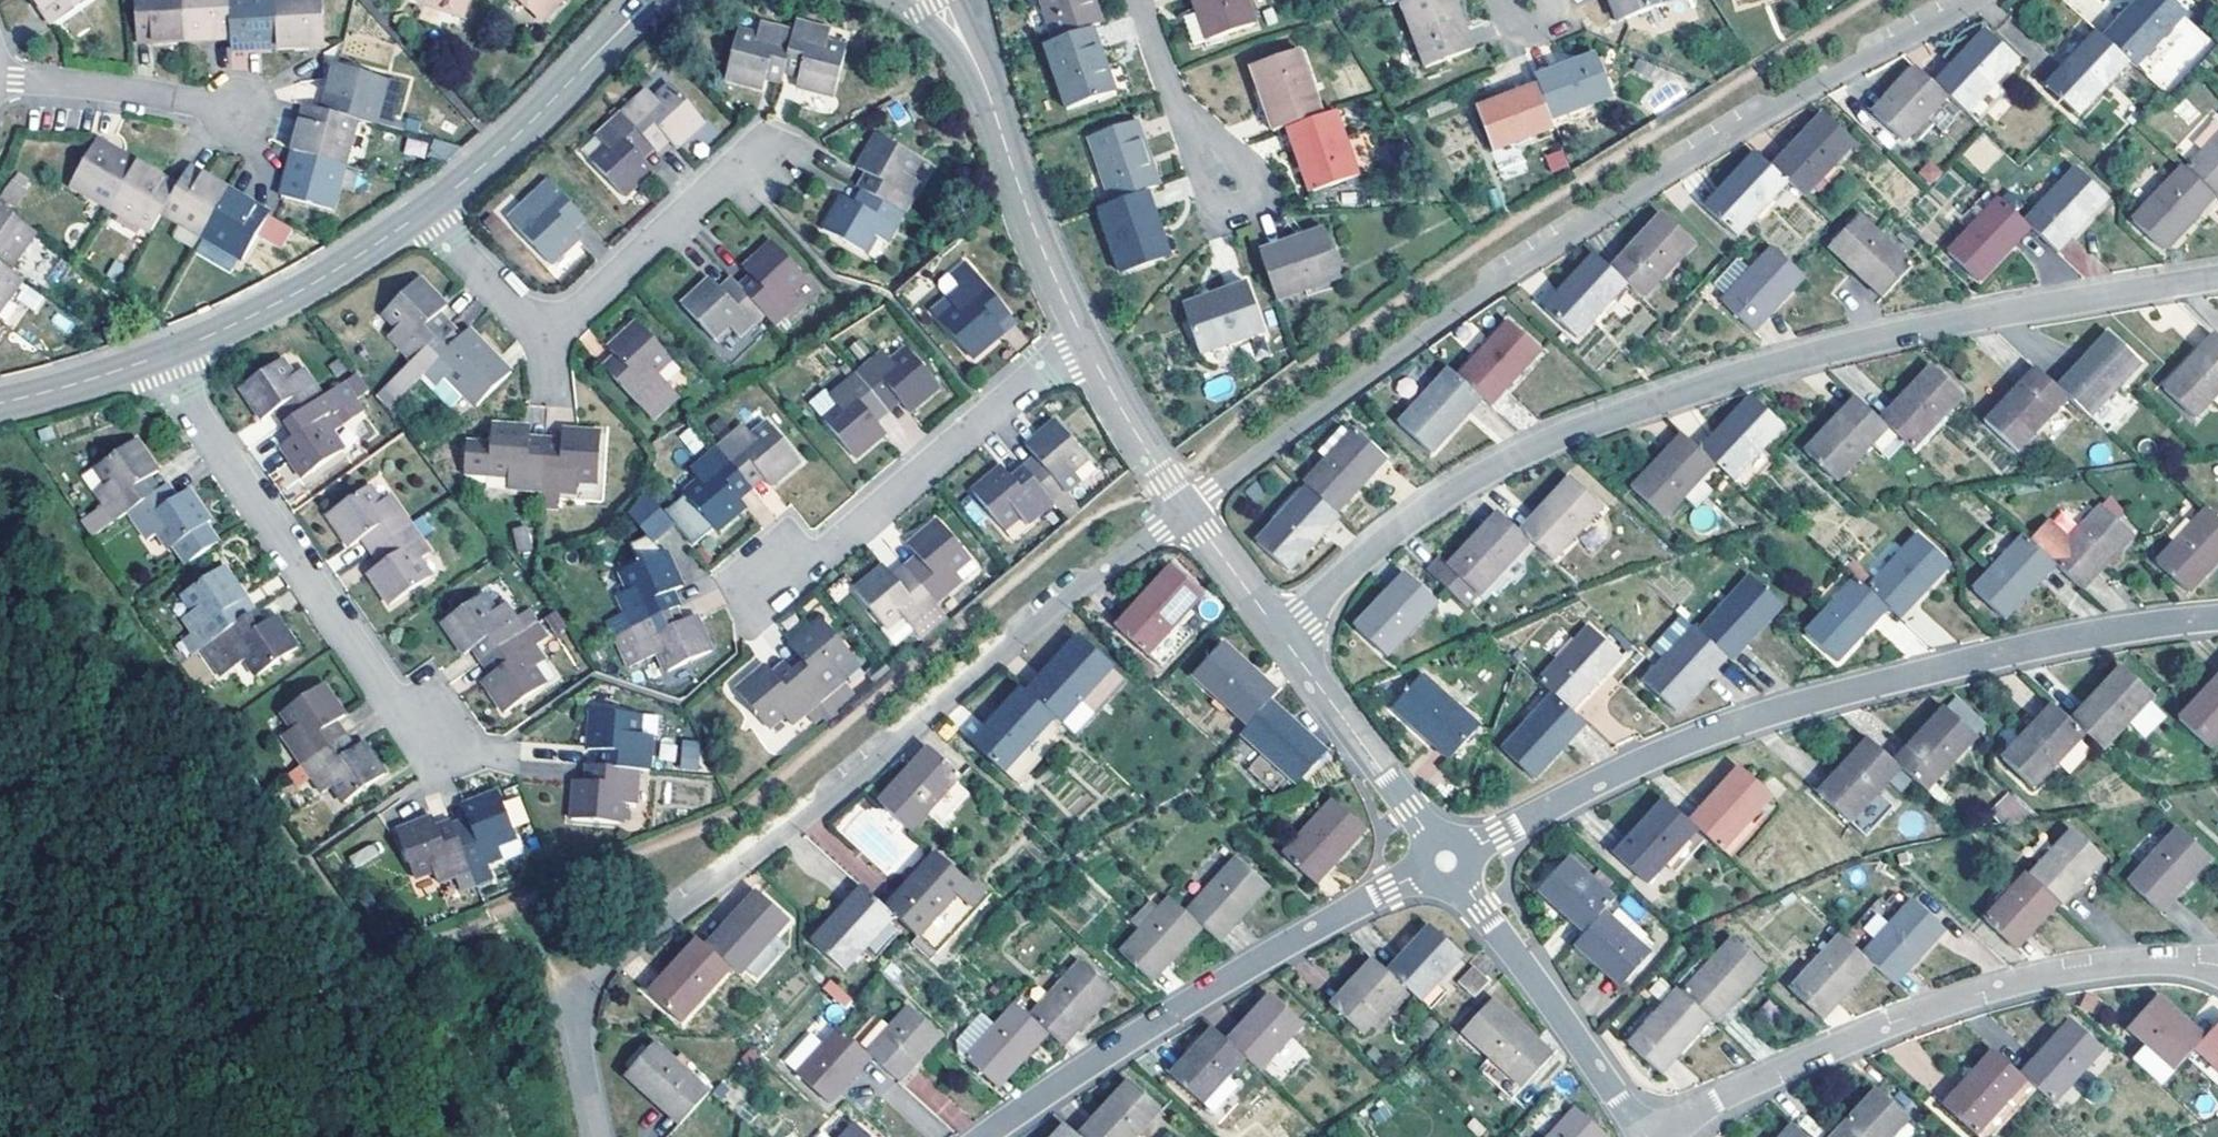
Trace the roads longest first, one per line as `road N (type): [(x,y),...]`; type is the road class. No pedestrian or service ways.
road 1 (residential): [(1282,635),(1430,506),(1588,425),(1774,363),(1889,336),(2217,278)]
road 2 (residential): [(1978,0),(1657,185),(1187,510)]
road 3 (residential): [(1187,510),(807,816),(625,951),(584,994),(580,1032)]
road 4 (residential): [(1474,854),(1629,773),(1915,679),(2217,621)]
road 5 (residential): [(1671,1136),(1774,1080),(1953,1005),(2034,981),(2146,963)]
road 6 (residential): [(1005,1136),(1210,993),(1412,878)]
road 7 (residential): [(160,357),(388,693),(442,734)]
road 8 (residential): [(1085,343),(827,549),(773,569)]
road 9 (residential): [(972,55),(1085,343)]
road 10 (tertiary): [(160,357),(295,295),(428,208)]
road 11 (tertiary): [(428,208),(529,124),(652,0)]
road 12 (residential): [(1648,1136),(1473,893)]
road 13 (residential): [(550,337),(716,183),(767,157)]
road 14 (residential): [(0,79),(107,86),(234,115)]
road 15 (residential): [(1414,831),(1282,635)]
road 16 (track): [(314,1136),(300,1114),(413,946)]
road 17 (residential): [(1139,0),(1174,98),(1233,187)]
road 18 (residential): [(428,208),(550,337)]
road 19 (tertiary): [(0,402),(160,357)]
road 20 (residential): [(1085,343),(1168,481)]
road 21 (residential): [(1282,635),(1187,510)]

